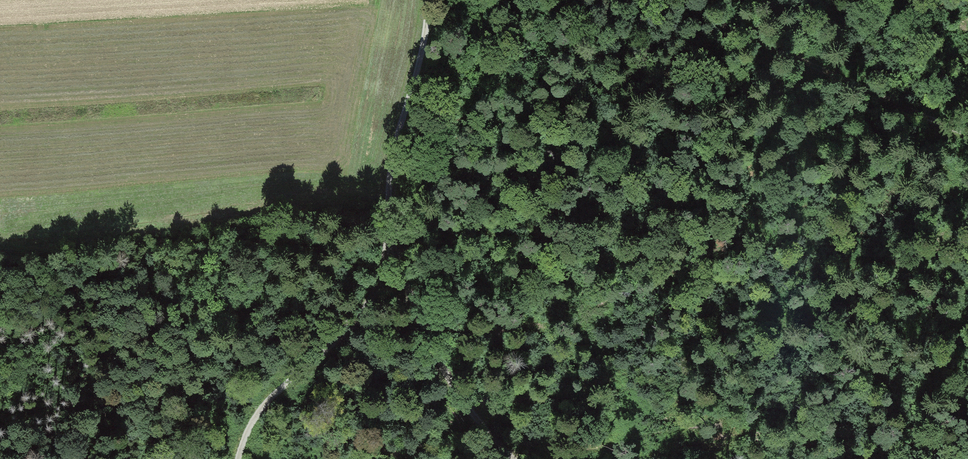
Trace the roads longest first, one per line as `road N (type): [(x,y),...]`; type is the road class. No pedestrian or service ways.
road 1 (track): [(422,0),(418,64),(389,173),(393,246),(369,307),(256,415),(239,458)]
road 2 (track): [(967,136),(665,0)]
road 3 (track): [(515,458),(446,383),(393,246)]

